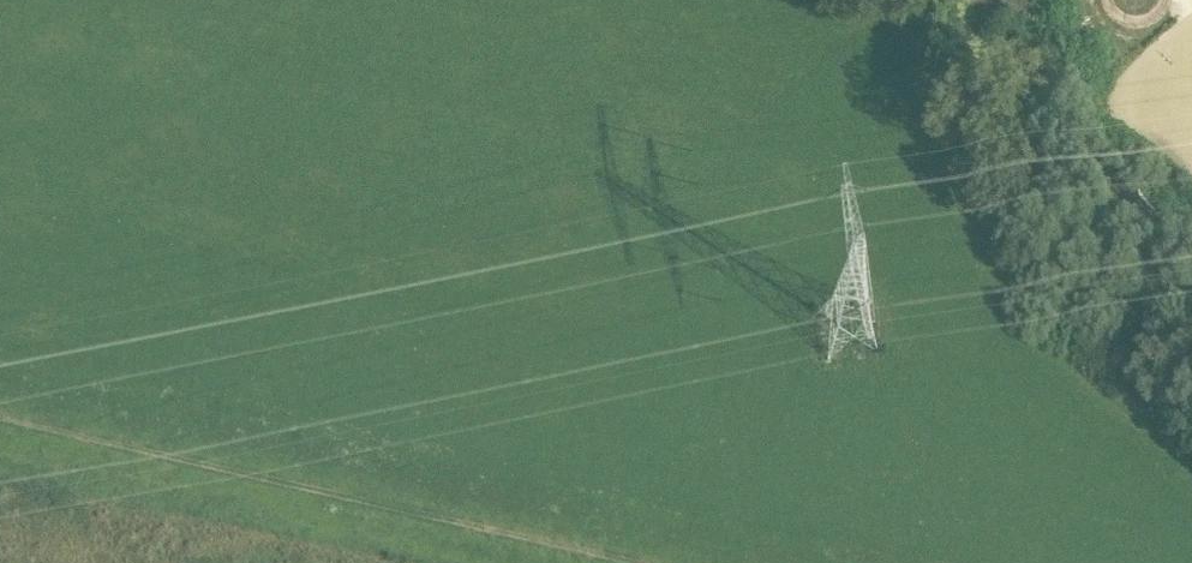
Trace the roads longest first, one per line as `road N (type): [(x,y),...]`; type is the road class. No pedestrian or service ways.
road 1 (track): [(619,562),(0,419)]

